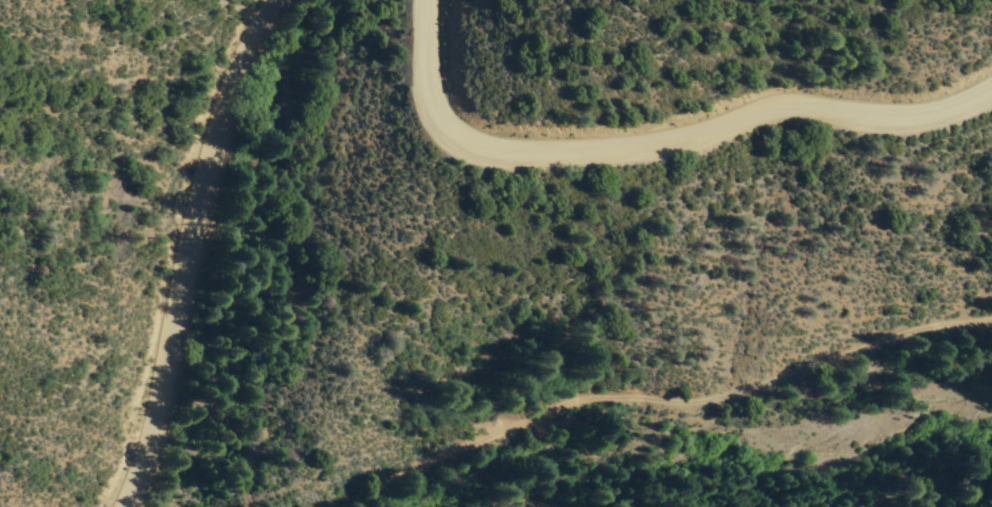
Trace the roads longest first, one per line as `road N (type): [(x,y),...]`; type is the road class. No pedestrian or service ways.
road 1 (tertiary): [(991,91),(926,120),(776,118),(690,139),(500,154),(465,138),(439,108),(429,81),(426,0)]
road 2 (track): [(361,506),(466,448),(576,410),(713,407),(894,334),(991,320)]
road 3 (tertiary): [(283,0),(229,91),(163,375),(119,506)]

